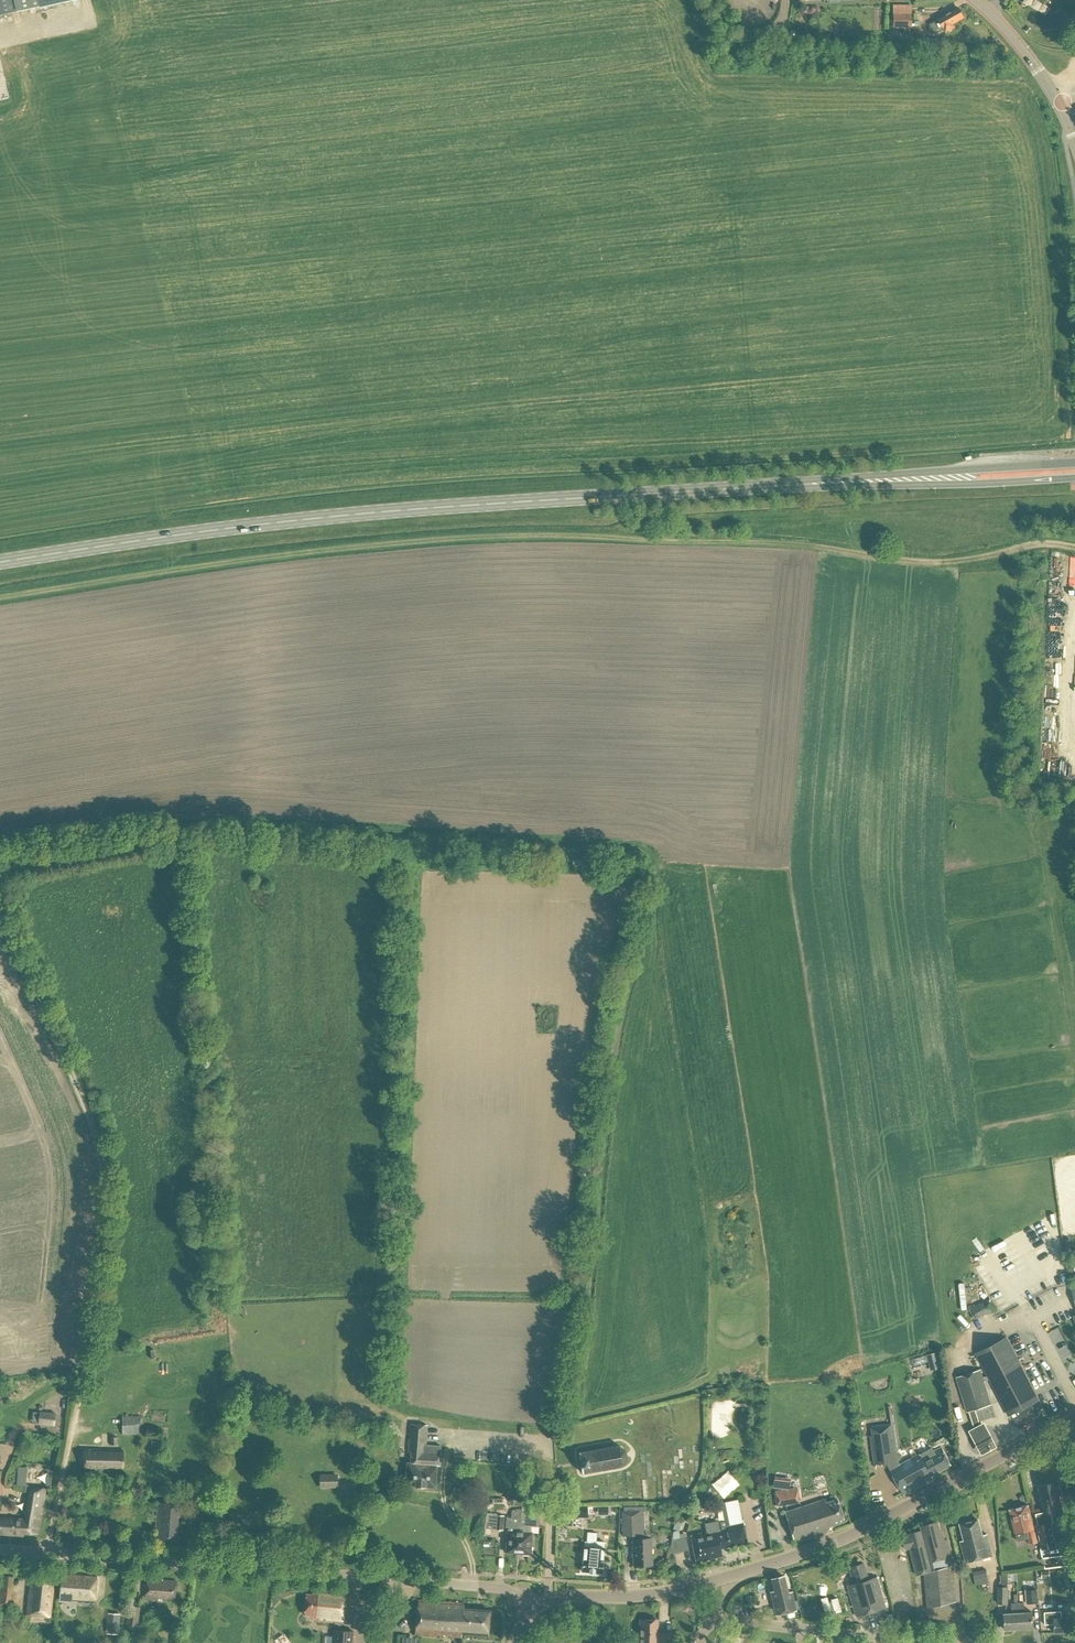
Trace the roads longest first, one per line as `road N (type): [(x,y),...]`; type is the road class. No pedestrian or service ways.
road 1 (track): [(0,855),(179,828),(636,865),(562,1418),(548,1424),(549,1444)]
road 2 (track): [(0,598),(469,537),(769,544),(934,564),(1045,544),(1074,548)]
road 3 (primary): [(0,563),(361,513),(886,481)]
road 4 (track): [(47,1552),(88,1350),(105,1164),(0,914)]
road 5 (tertiary): [(548,1601),(664,1594),(791,1557),(876,1524),(1074,1420)]
road 6 (unclassified): [(530,1610),(492,1586),(0,1549)]
road 7 (residential): [(954,1642),(720,1616)]
road 8 (primary): [(1074,462),(886,481)]
road 9 (primary): [(886,481),(1074,479)]
road 10 (track): [(1074,1025),(1040,851)]
road 11 (residential): [(549,1444),(548,1601)]
road 12 (track): [(471,1585),(465,1545),(442,1495),(447,1437)]
road 13 (tertiary): [(1063,105),(1018,41),(974,0)]

